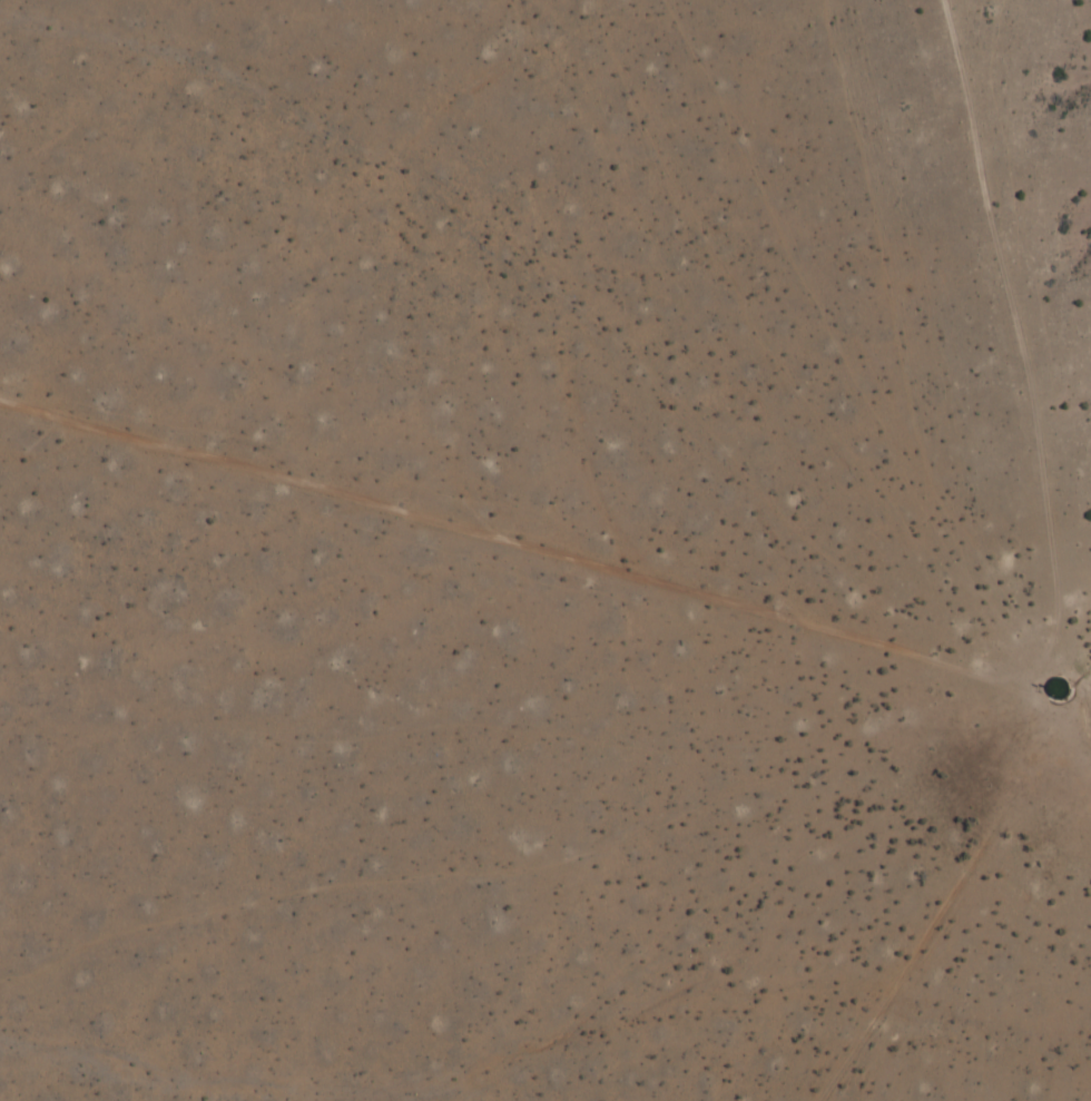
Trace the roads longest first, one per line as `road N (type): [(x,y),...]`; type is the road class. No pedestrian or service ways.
road 1 (track): [(1090,748),(1059,715),(989,674),(0,404)]
road 2 (track): [(1022,694),(1059,631),(1054,534),(1034,394),(946,0)]
road 3 (track): [(831,1100),(1059,715)]

